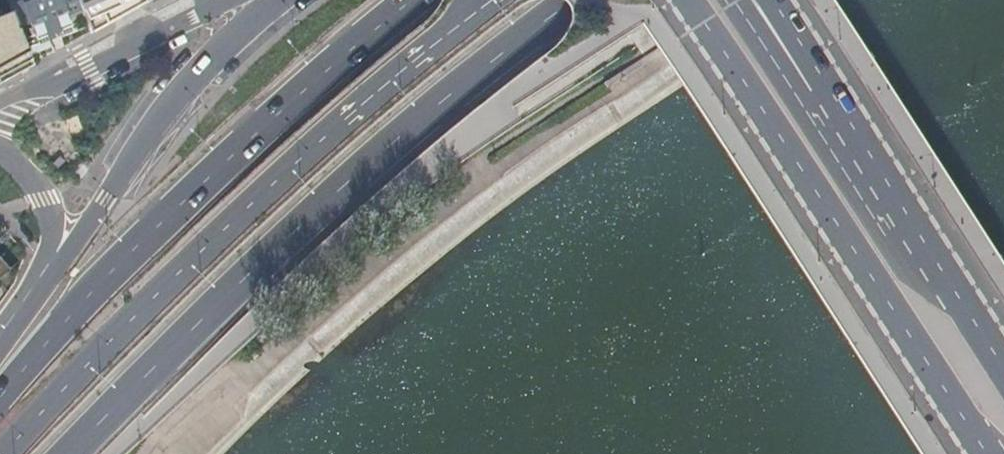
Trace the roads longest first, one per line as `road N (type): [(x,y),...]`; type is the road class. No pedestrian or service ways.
road 1 (primary): [(69,453),(352,178),(582,0)]
road 2 (primary): [(4,453),(182,268),(465,20)]
road 3 (primary): [(411,0),(146,234),(0,394)]
road 4 (primary): [(690,0),(968,425),(995,453)]
road 5 (primary): [(262,0),(151,127),(75,242),(52,259)]
road 6 (primary): [(1003,369),(960,300),(909,249),(822,107)]
road 7 (tertiary): [(227,0),(67,81),(0,101)]
road 8 (tertiary): [(822,107),(789,86),(734,0)]
road 9 (primary): [(0,148),(41,191),(52,259)]
road 10 (primary): [(822,107),(817,71),(772,0)]

